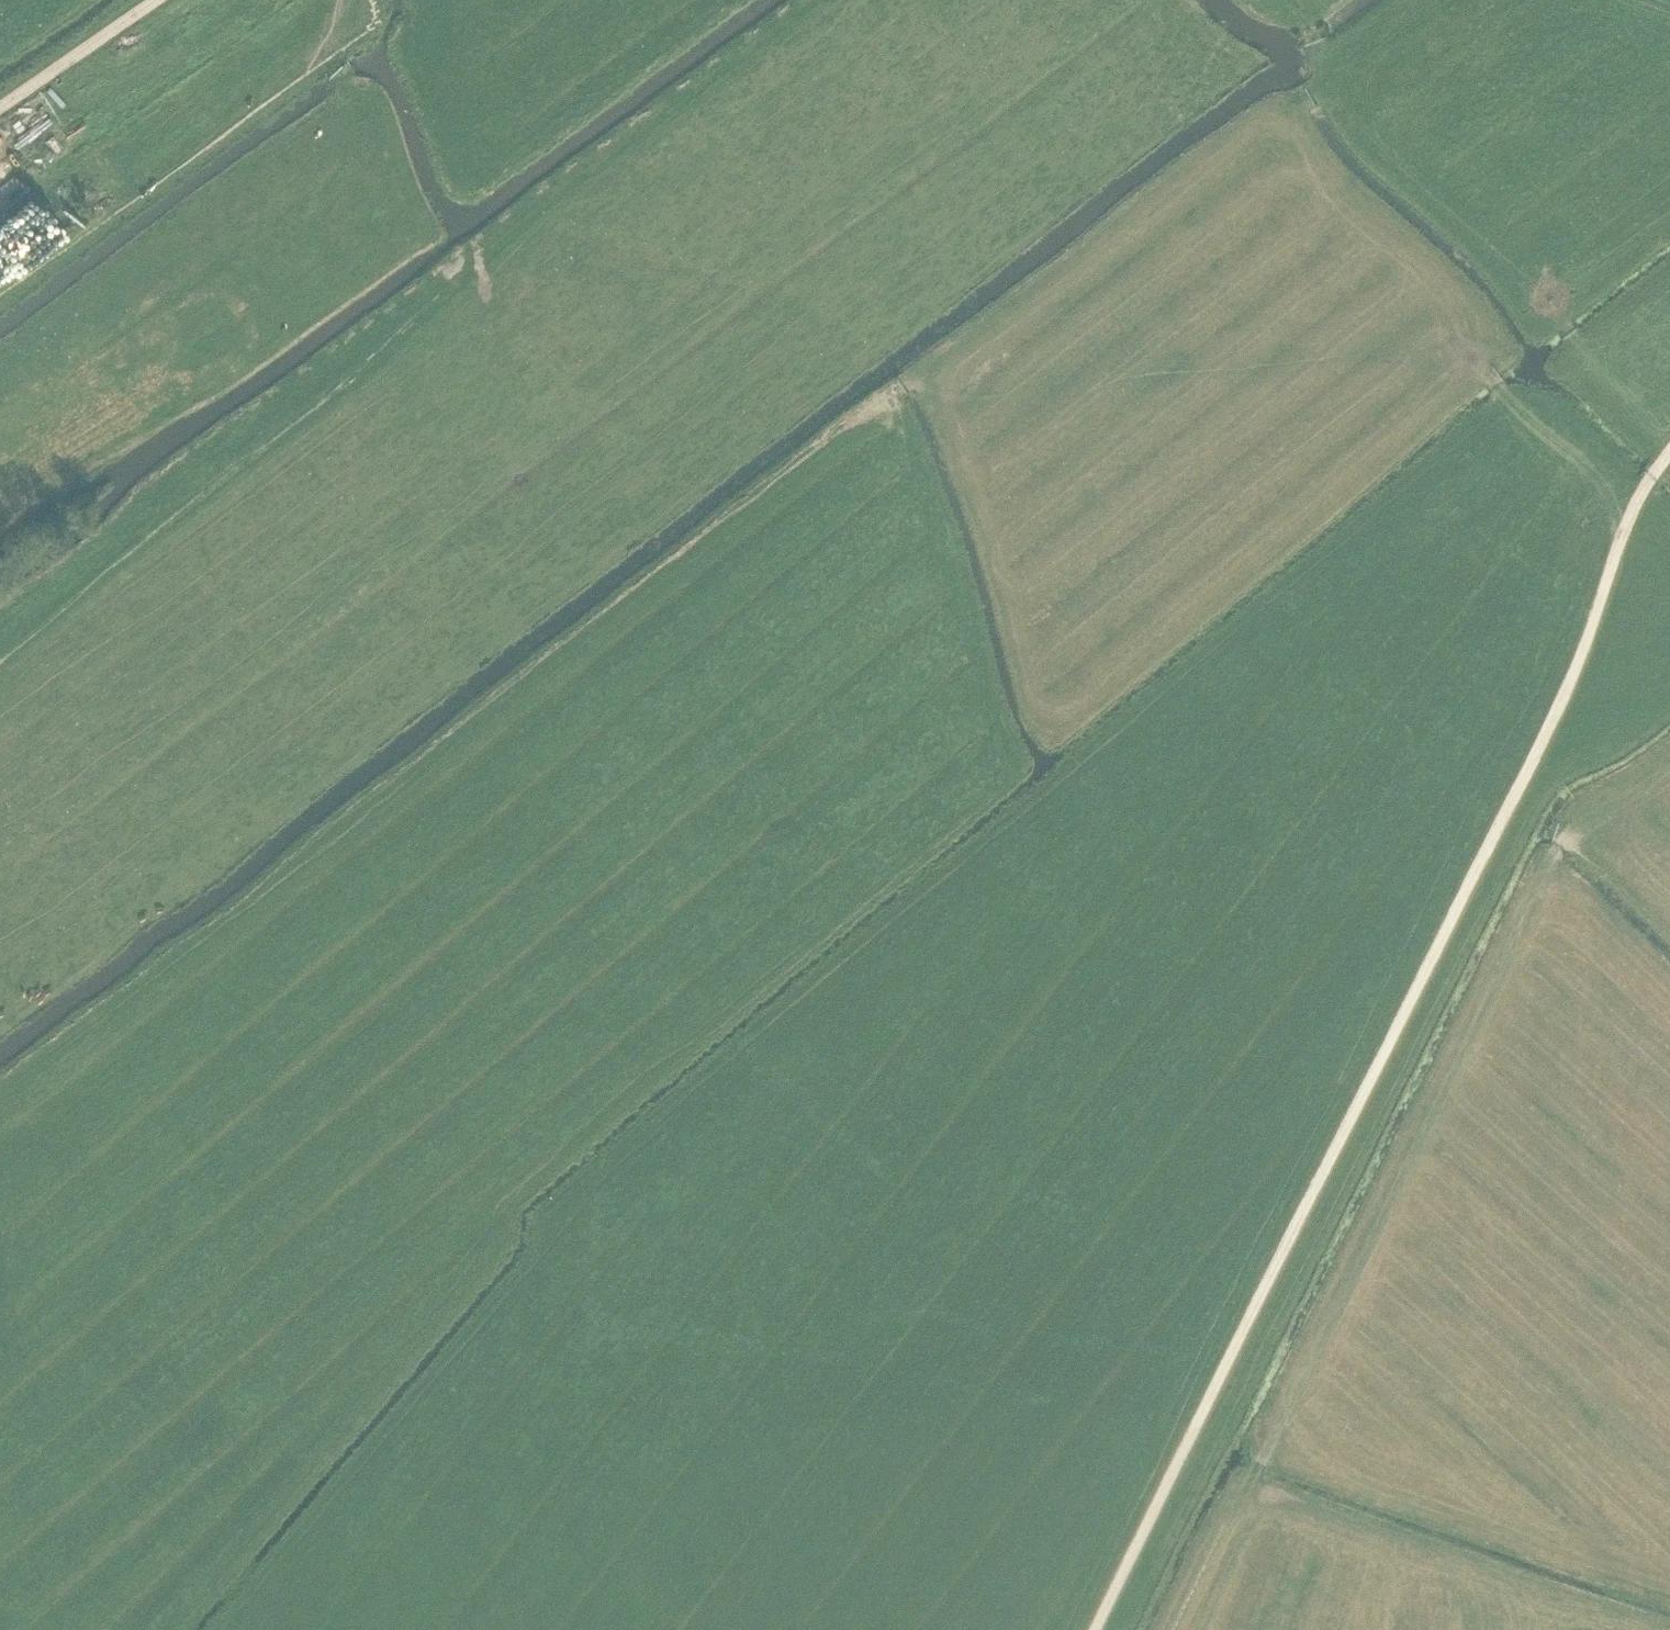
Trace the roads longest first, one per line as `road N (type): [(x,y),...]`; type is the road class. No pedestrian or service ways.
road 1 (track): [(1669,454),(1637,502),(1535,772),(1100,1629)]

